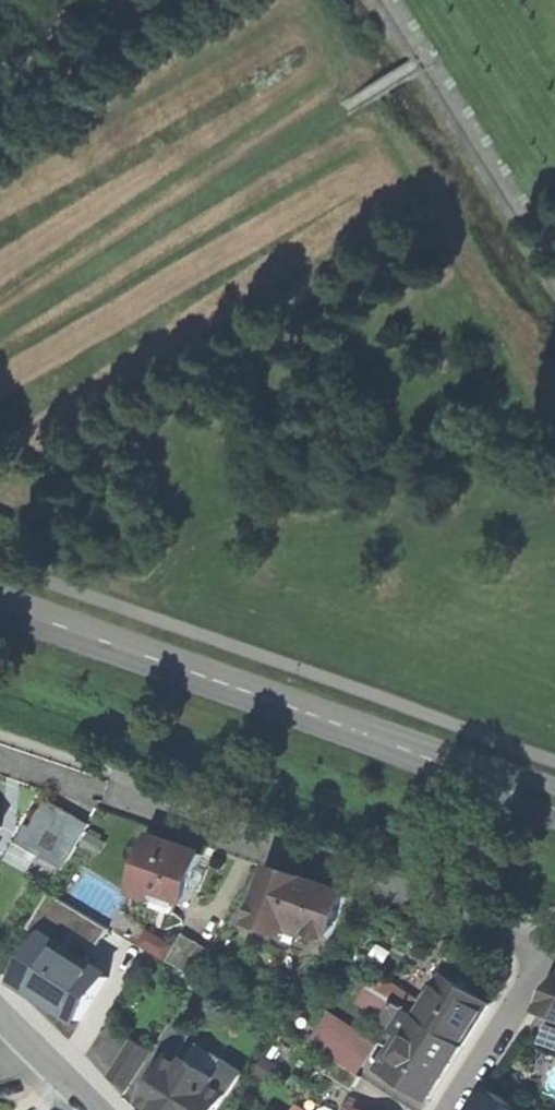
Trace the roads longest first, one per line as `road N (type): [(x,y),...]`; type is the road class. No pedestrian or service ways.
road 1 (unclassified): [(0,598),(554,795)]
road 2 (residential): [(554,927),(10,732)]
road 3 (residential): [(450,1109),(554,948)]
road 4 (residential): [(0,995),(116,1109)]

